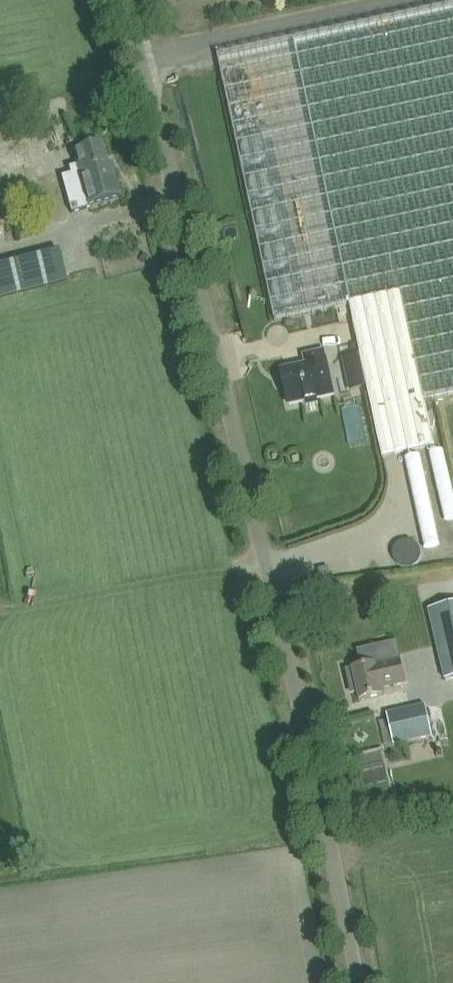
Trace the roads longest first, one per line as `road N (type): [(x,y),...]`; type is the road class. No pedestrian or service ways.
road 1 (unclassified): [(361,982),(244,443),(123,0)]

